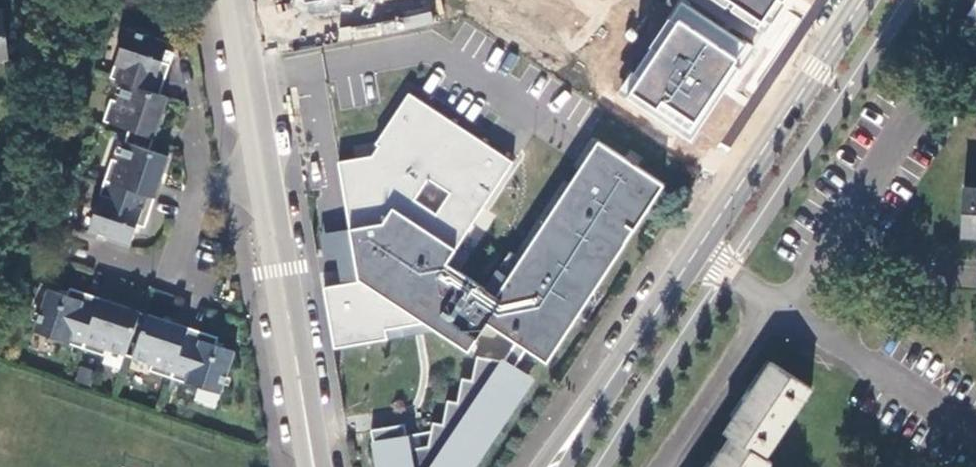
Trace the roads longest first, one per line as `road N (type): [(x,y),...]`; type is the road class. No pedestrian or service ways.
road 1 (tertiary): [(236,0),(312,454)]
road 2 (secondary): [(627,356),(862,0)]
road 3 (secondary): [(627,356),(544,466)]
road 4 (secondary): [(560,466),(627,356)]

